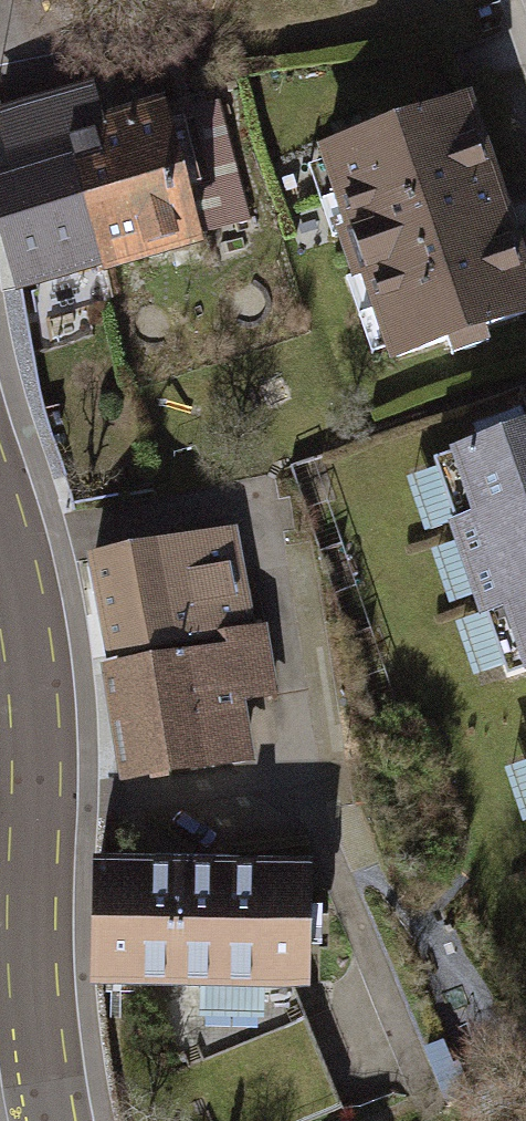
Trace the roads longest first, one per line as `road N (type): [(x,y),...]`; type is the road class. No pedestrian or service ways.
road 1 (secondary): [(0,538),(31,682),(40,1009),(60,1120)]

